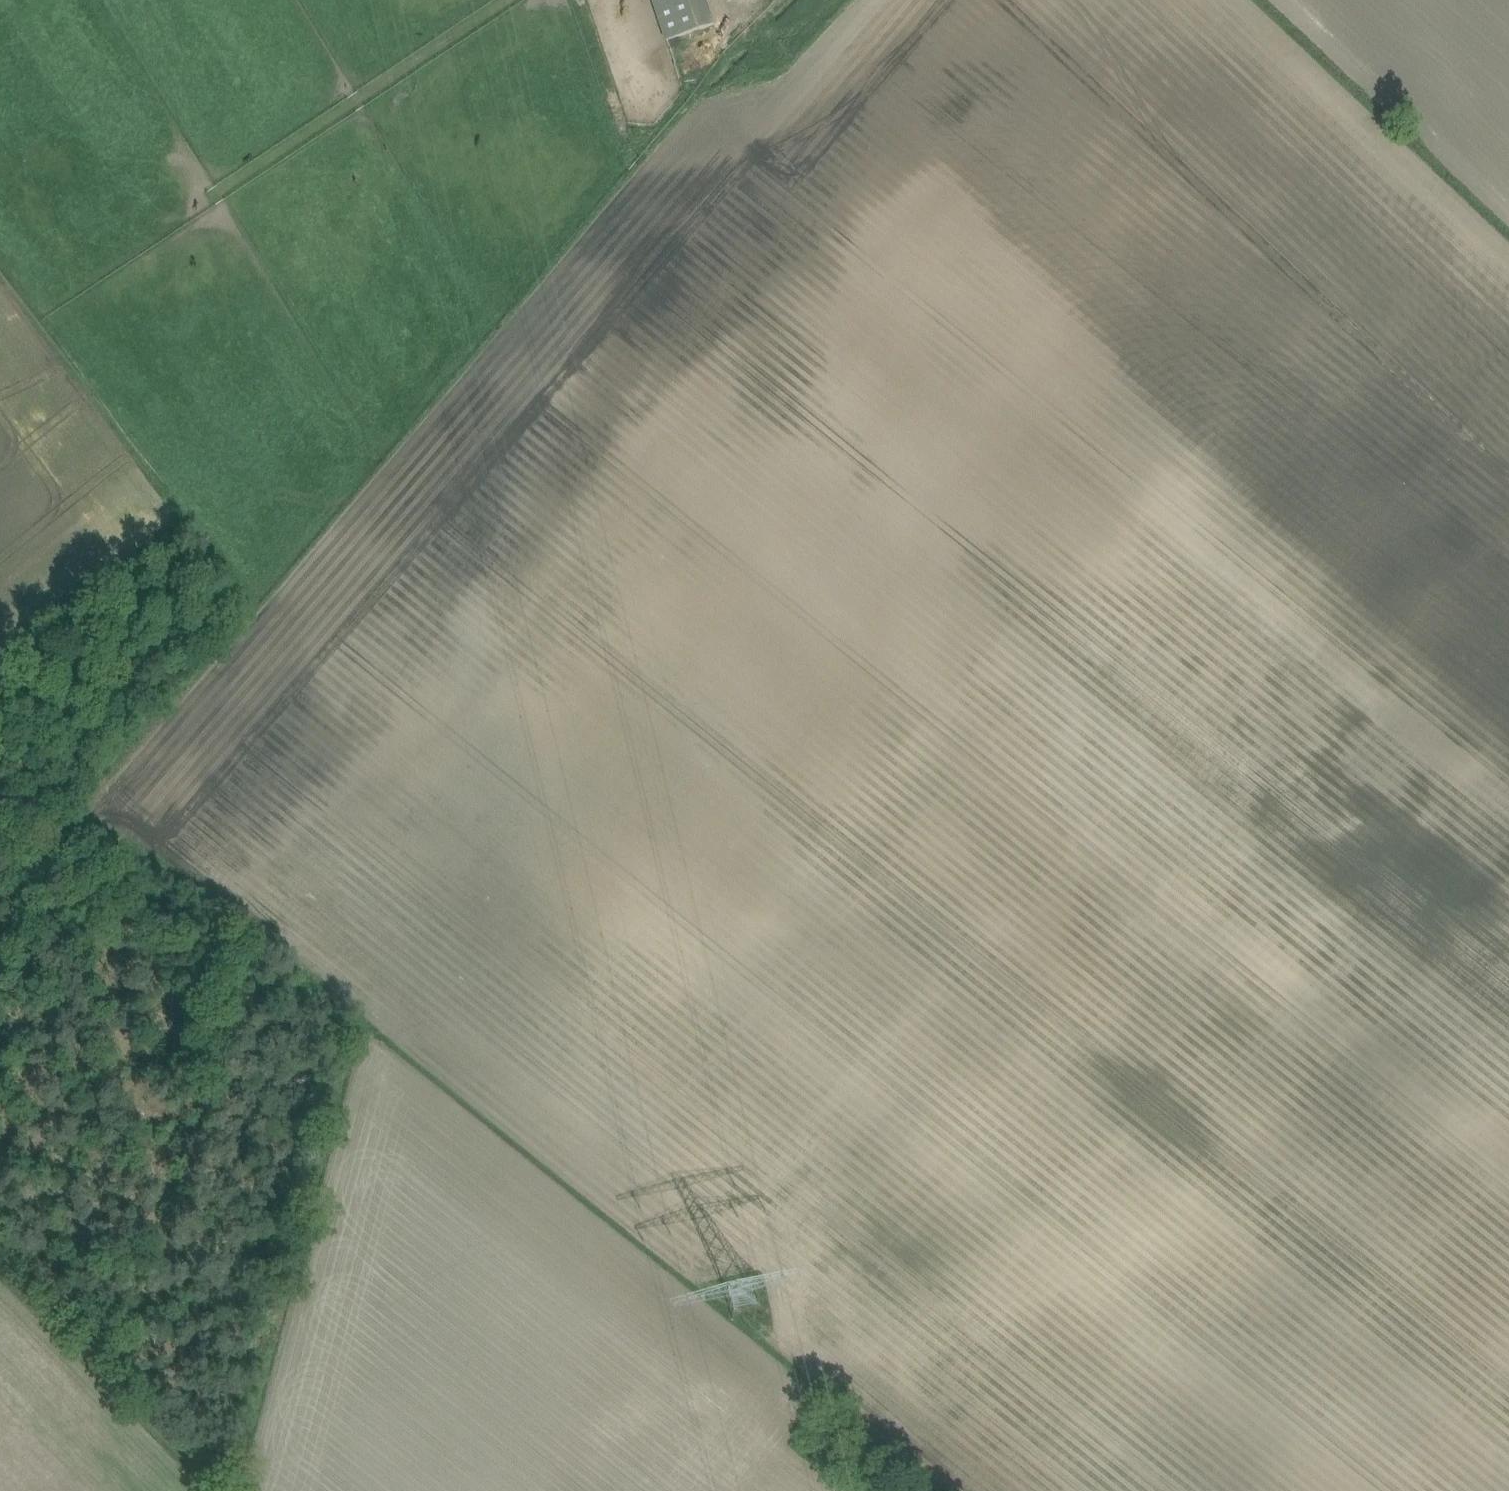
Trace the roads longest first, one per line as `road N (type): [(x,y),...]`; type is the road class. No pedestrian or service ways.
road 1 (track): [(1508,254),(1240,0)]
road 2 (track): [(212,559),(0,279)]
road 3 (track): [(826,0),(775,53),(742,14),(721,9)]

